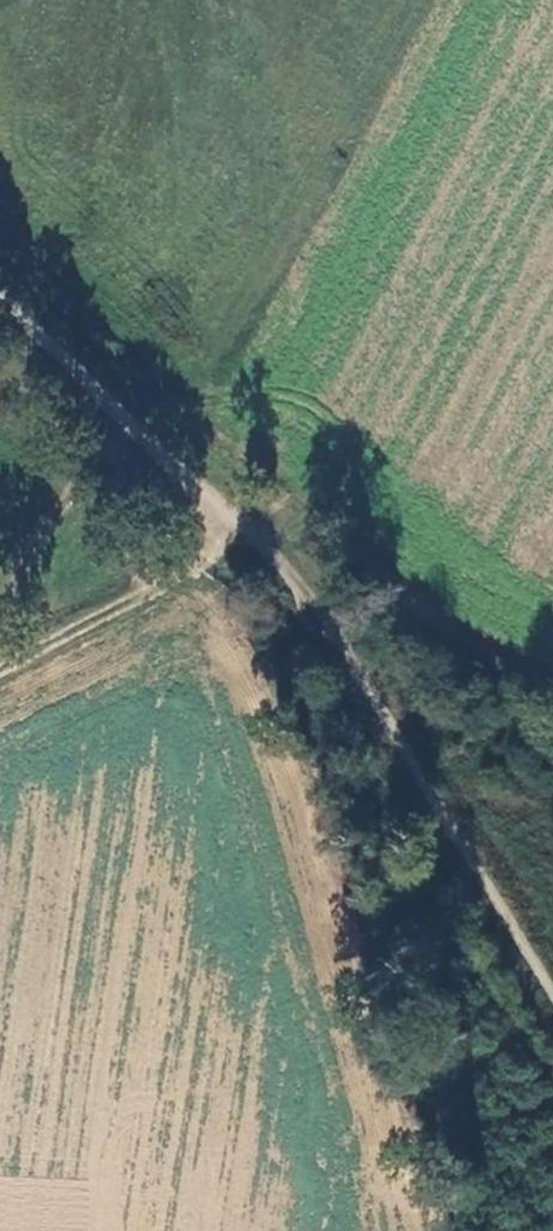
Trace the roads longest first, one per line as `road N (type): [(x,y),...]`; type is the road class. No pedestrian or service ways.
road 1 (track): [(0,306),(264,538),(315,600),(552,995)]
road 2 (track): [(264,538),(0,673)]

